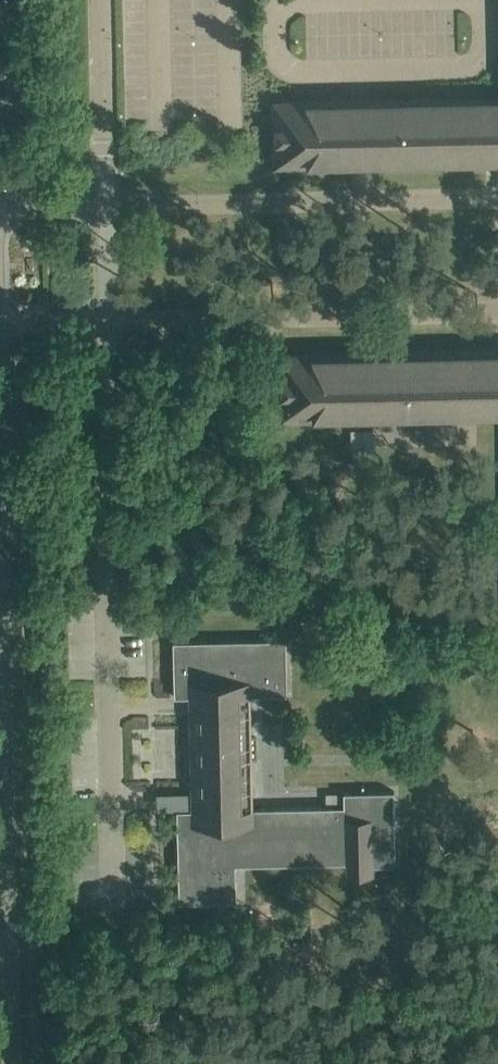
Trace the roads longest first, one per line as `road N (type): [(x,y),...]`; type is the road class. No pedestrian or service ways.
road 1 (unclassified): [(9,1063),(0,623)]

